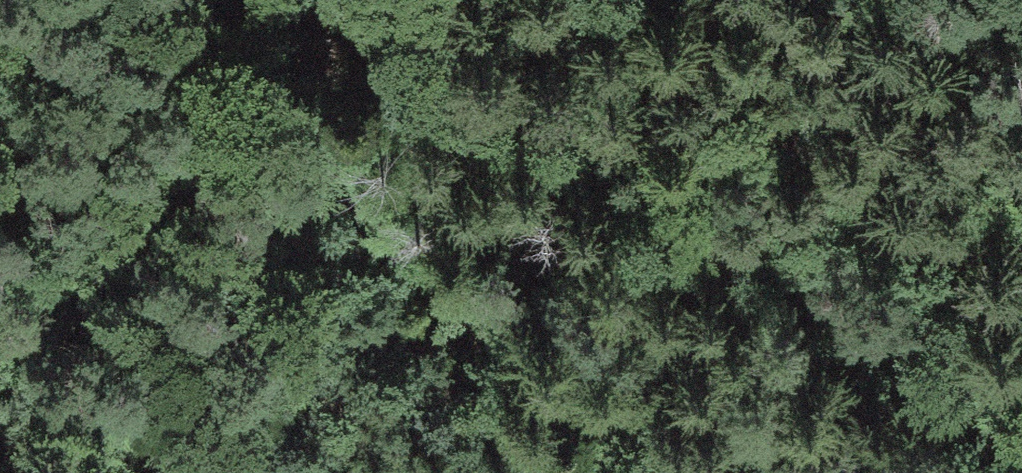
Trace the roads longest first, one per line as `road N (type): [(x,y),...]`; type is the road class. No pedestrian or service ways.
road 1 (unclassified): [(1021,389),(718,219),(294,0)]
road 2 (track): [(554,472),(325,97),(312,55),(316,10)]

